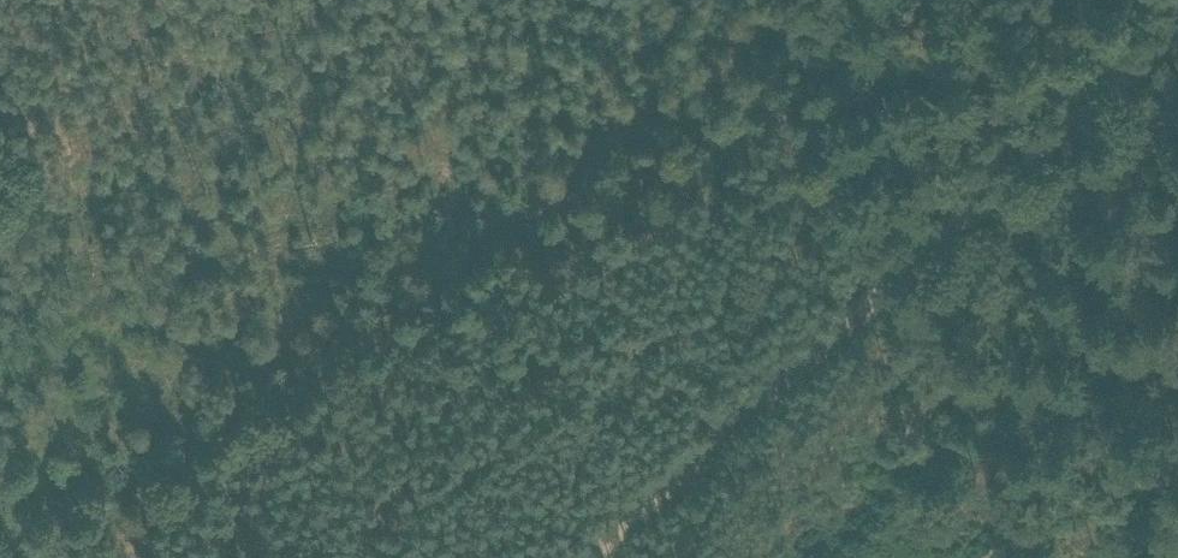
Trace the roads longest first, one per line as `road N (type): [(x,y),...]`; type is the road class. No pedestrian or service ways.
road 1 (track): [(575,557),(1177,34)]
road 2 (track): [(882,293),(803,0)]

